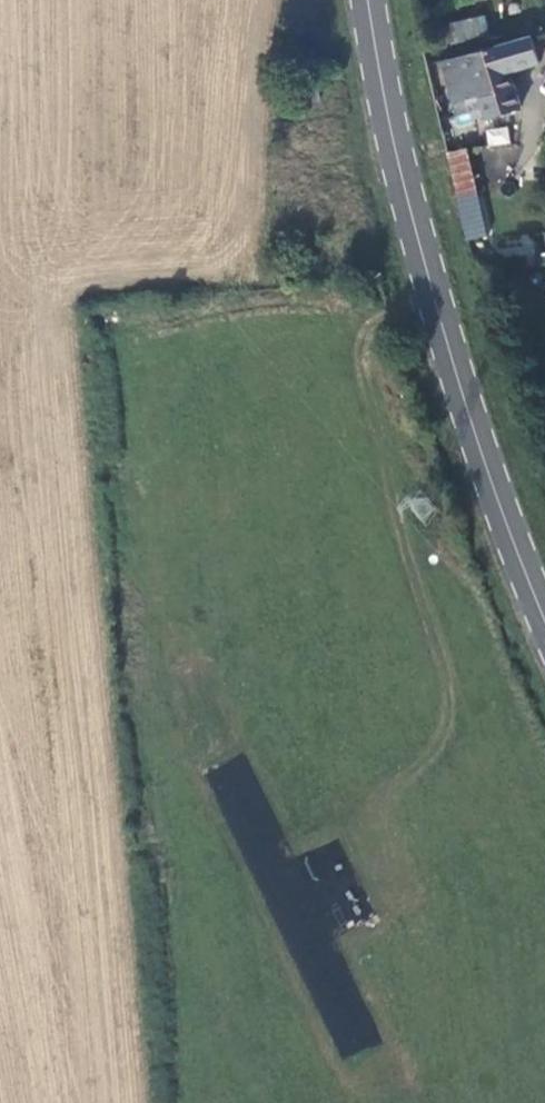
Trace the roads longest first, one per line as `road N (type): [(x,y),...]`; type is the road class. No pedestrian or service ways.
road 1 (secondary): [(368,0),(402,176),(460,390),(544,619)]

